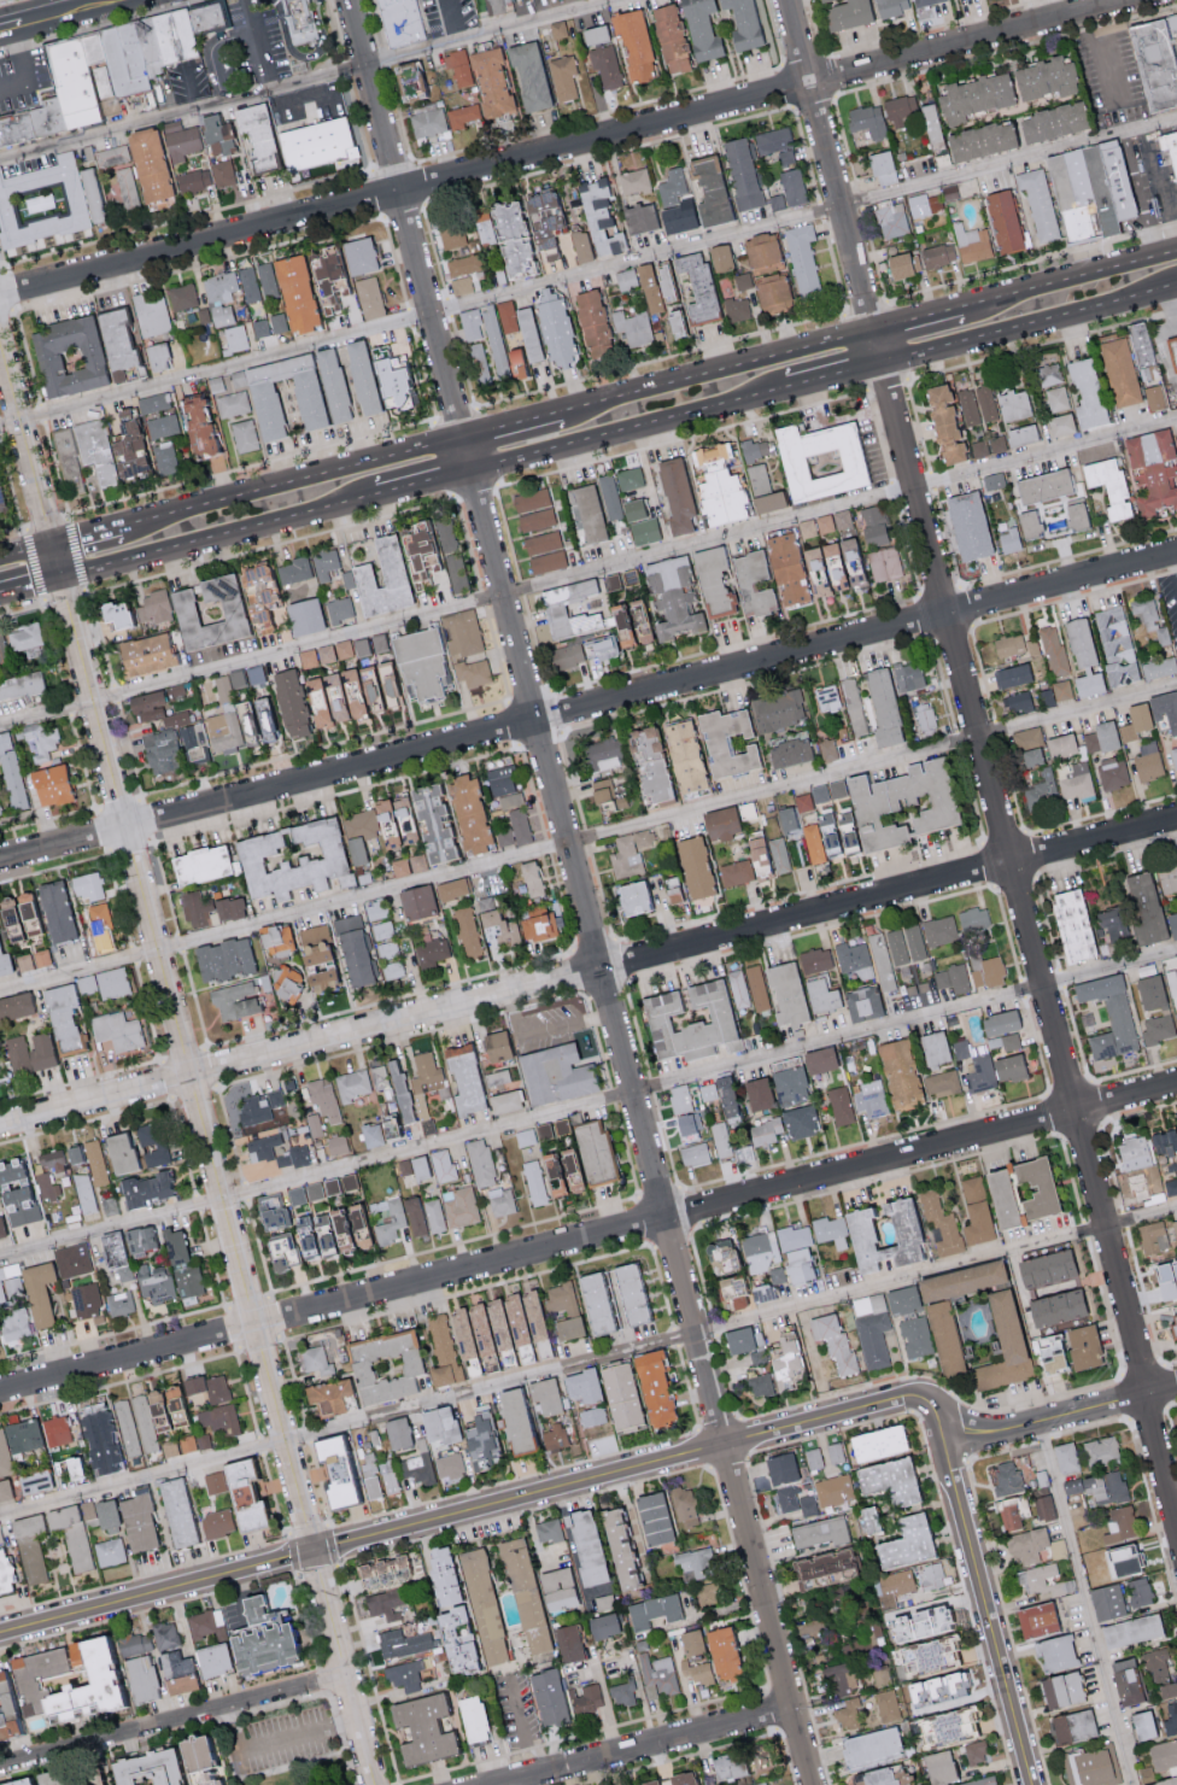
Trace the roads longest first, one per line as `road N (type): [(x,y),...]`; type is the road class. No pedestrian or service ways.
road 1 (residential): [(810,1784),(351,0)]
road 2 (residential): [(1176,1510),(784,0)]
road 3 (residential): [(1176,550),(0,856)]
road 4 (residential): [(0,1391),(1176,1085)]
road 5 (residential): [(0,1122),(1176,819)]
road 6 (residential): [(0,297),(1137,0)]
road 7 (tertiary): [(311,1550),(60,580)]
road 8 (residential): [(311,1550),(904,1398),(929,1399),(945,1433)]
road 9 (residential): [(1037,1784),(945,1433)]
road 10 (residential): [(342,1673),(0,1761)]
road 11 (primary): [(467,438),(130,525)]
road 12 (residential): [(0,1632),(311,1550)]
road 13 (primary): [(60,580),(367,502)]
road 14 (primary): [(871,334),(566,412)]
road 15 (primary): [(476,473),(777,393)]
road 16 (residential): [(494,1784),(790,1708)]
road 17 (primary): [(879,365),(1173,292)]
road 18 (tertiary): [(374,1784),(311,1550)]
road 19 (residential): [(945,1433),(1176,1386)]
road 20 (primary): [(1176,251),(974,306)]
road 21 (tertiary): [(51,545),(0,351)]
road 22 (tertiary): [(127,0),(0,33)]

